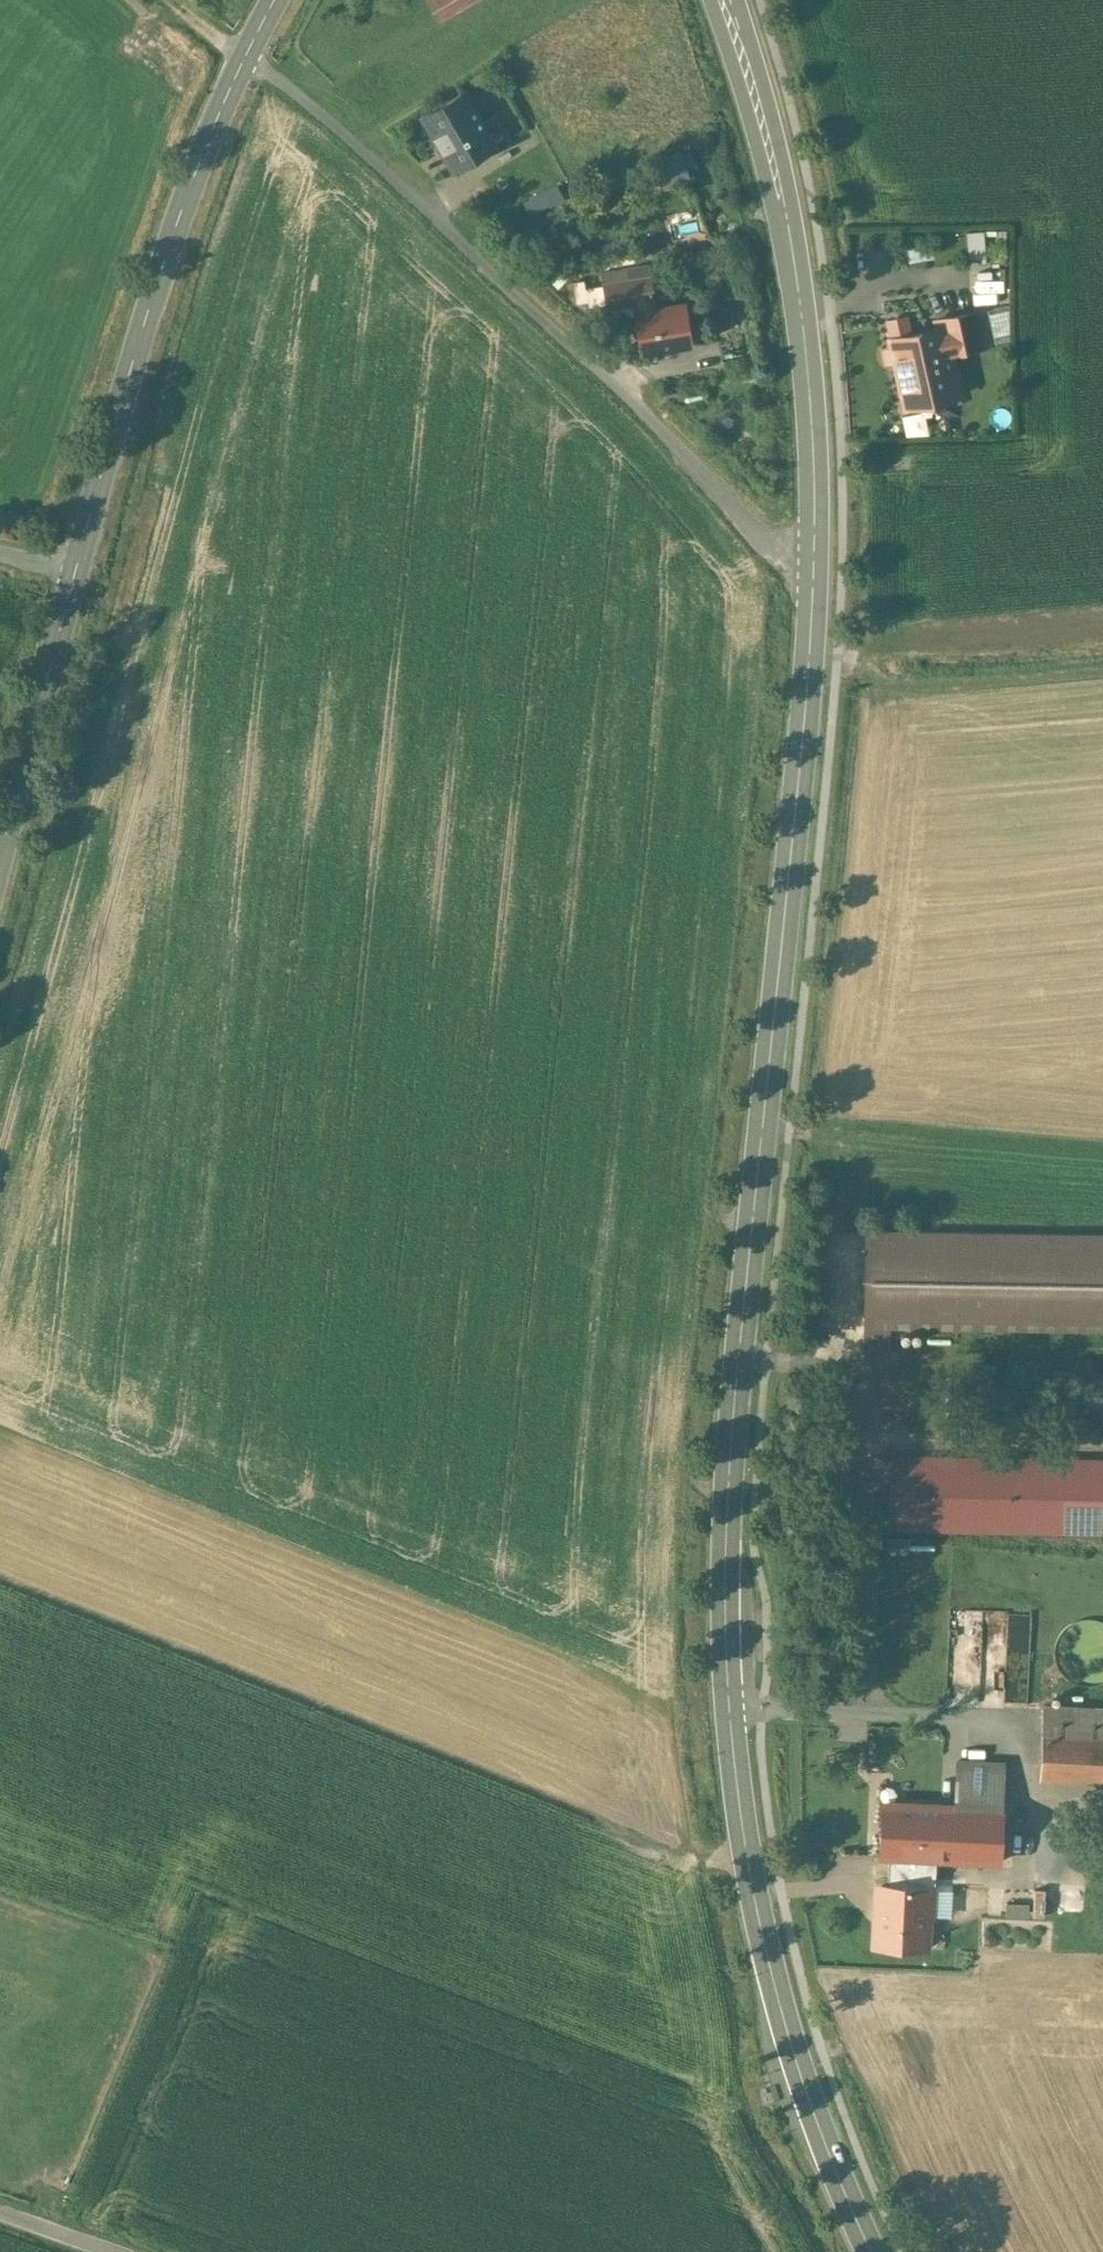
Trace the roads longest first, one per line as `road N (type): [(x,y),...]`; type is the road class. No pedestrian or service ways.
road 1 (secondary): [(873,2251),(796,2058),(769,1949),(747,1840),(725,1619),(731,1466),(813,578)]
road 2 (unclassified): [(246,56),(610,390),(767,547),(813,578)]
road 3 (secondary): [(813,578),(810,402),(789,227),(723,0)]
road 4 (tertiary): [(246,56),(153,290),(77,567)]
road 5 (tertiary): [(77,567),(0,855)]

